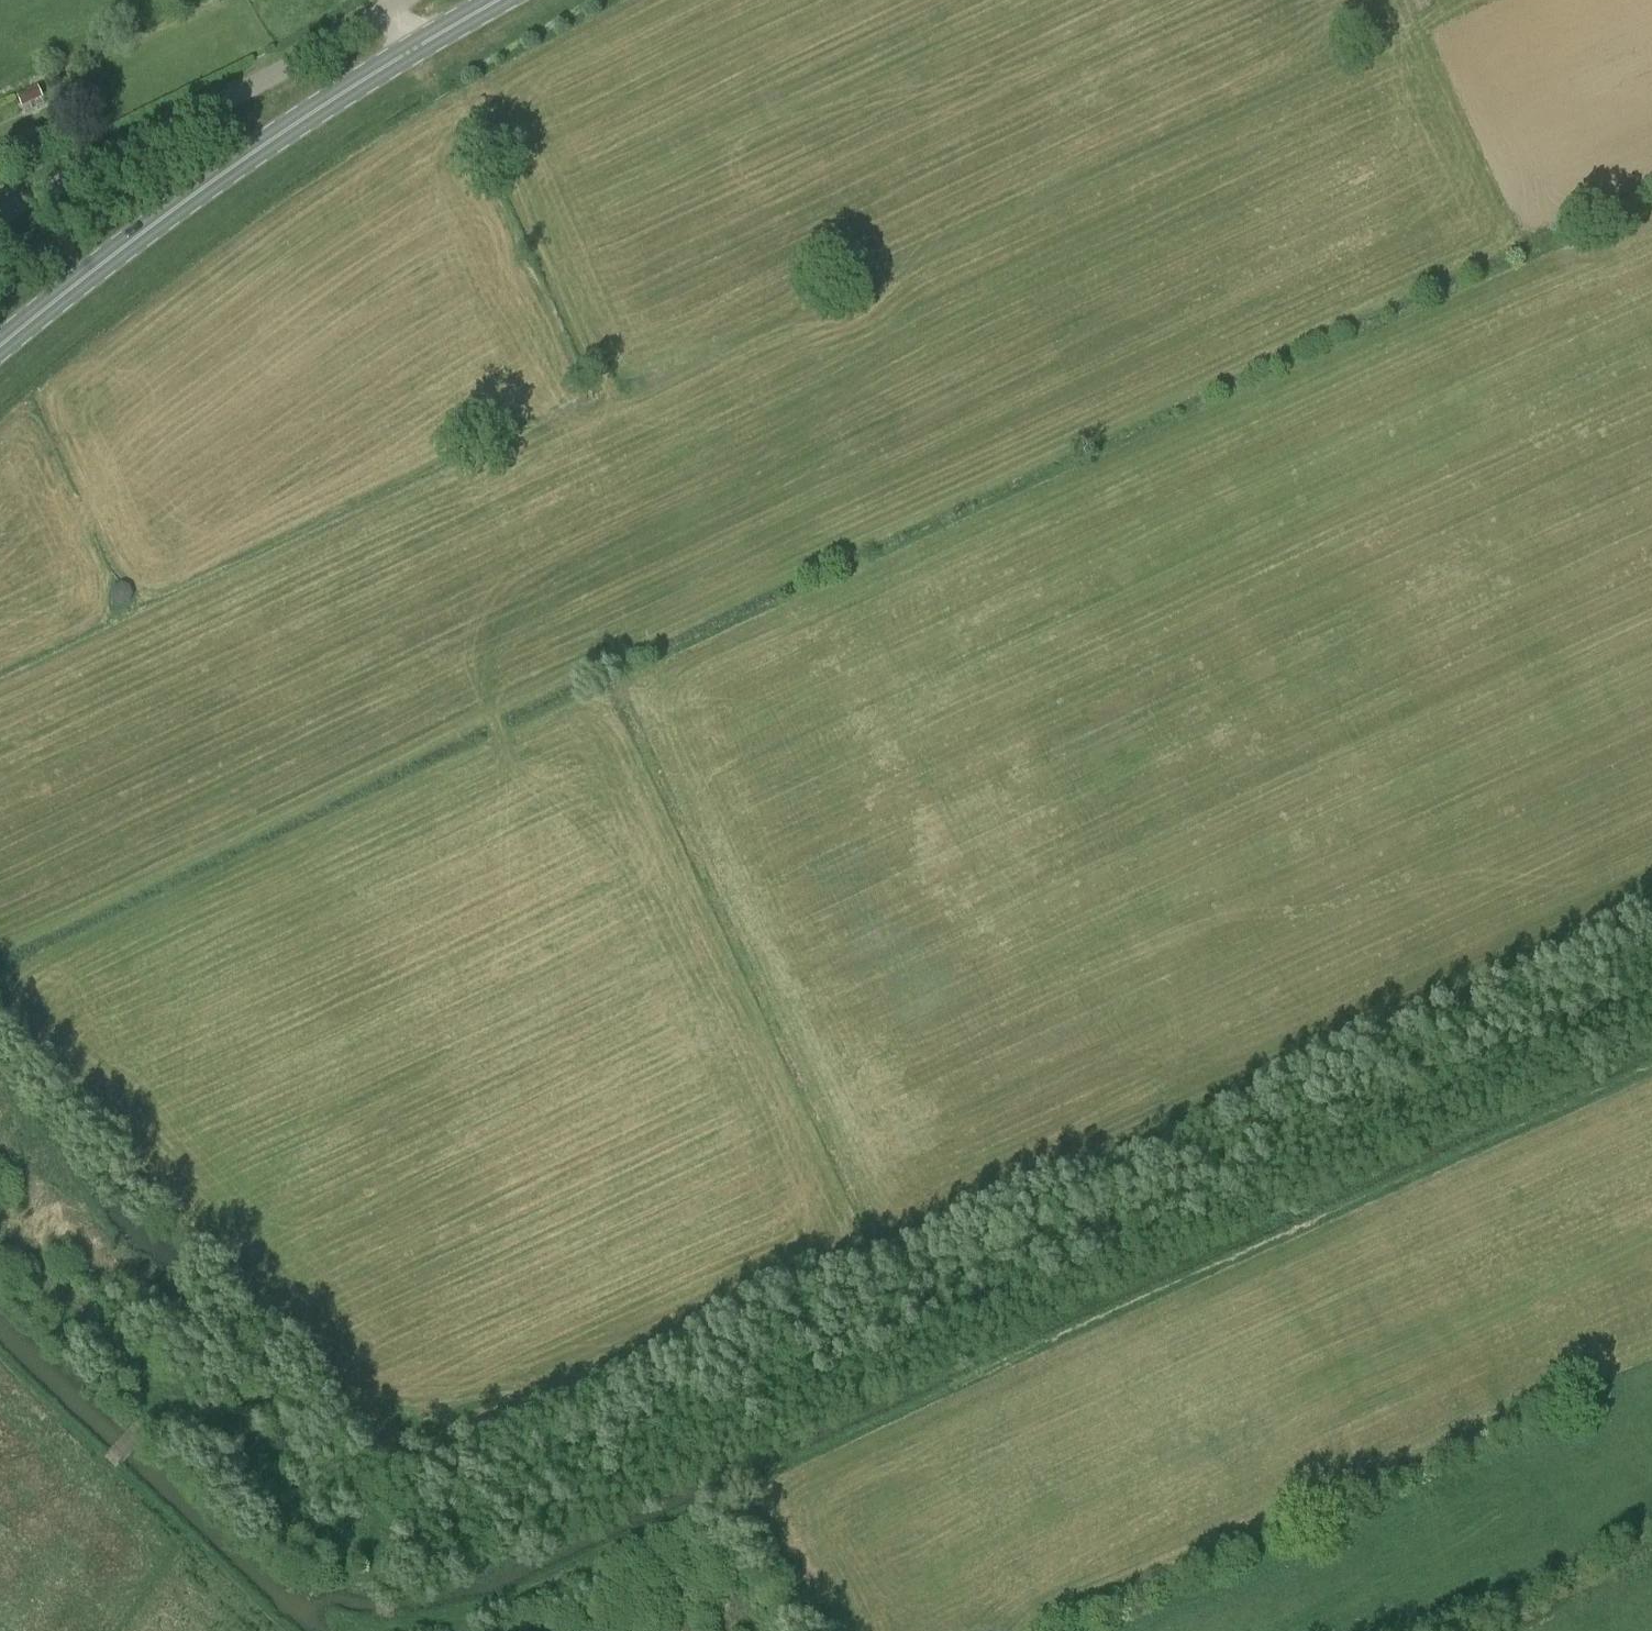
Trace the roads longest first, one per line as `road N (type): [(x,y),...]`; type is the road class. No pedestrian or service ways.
road 1 (primary): [(0,346),(248,155),(420,47)]
road 2 (unclassified): [(0,215),(393,6)]

